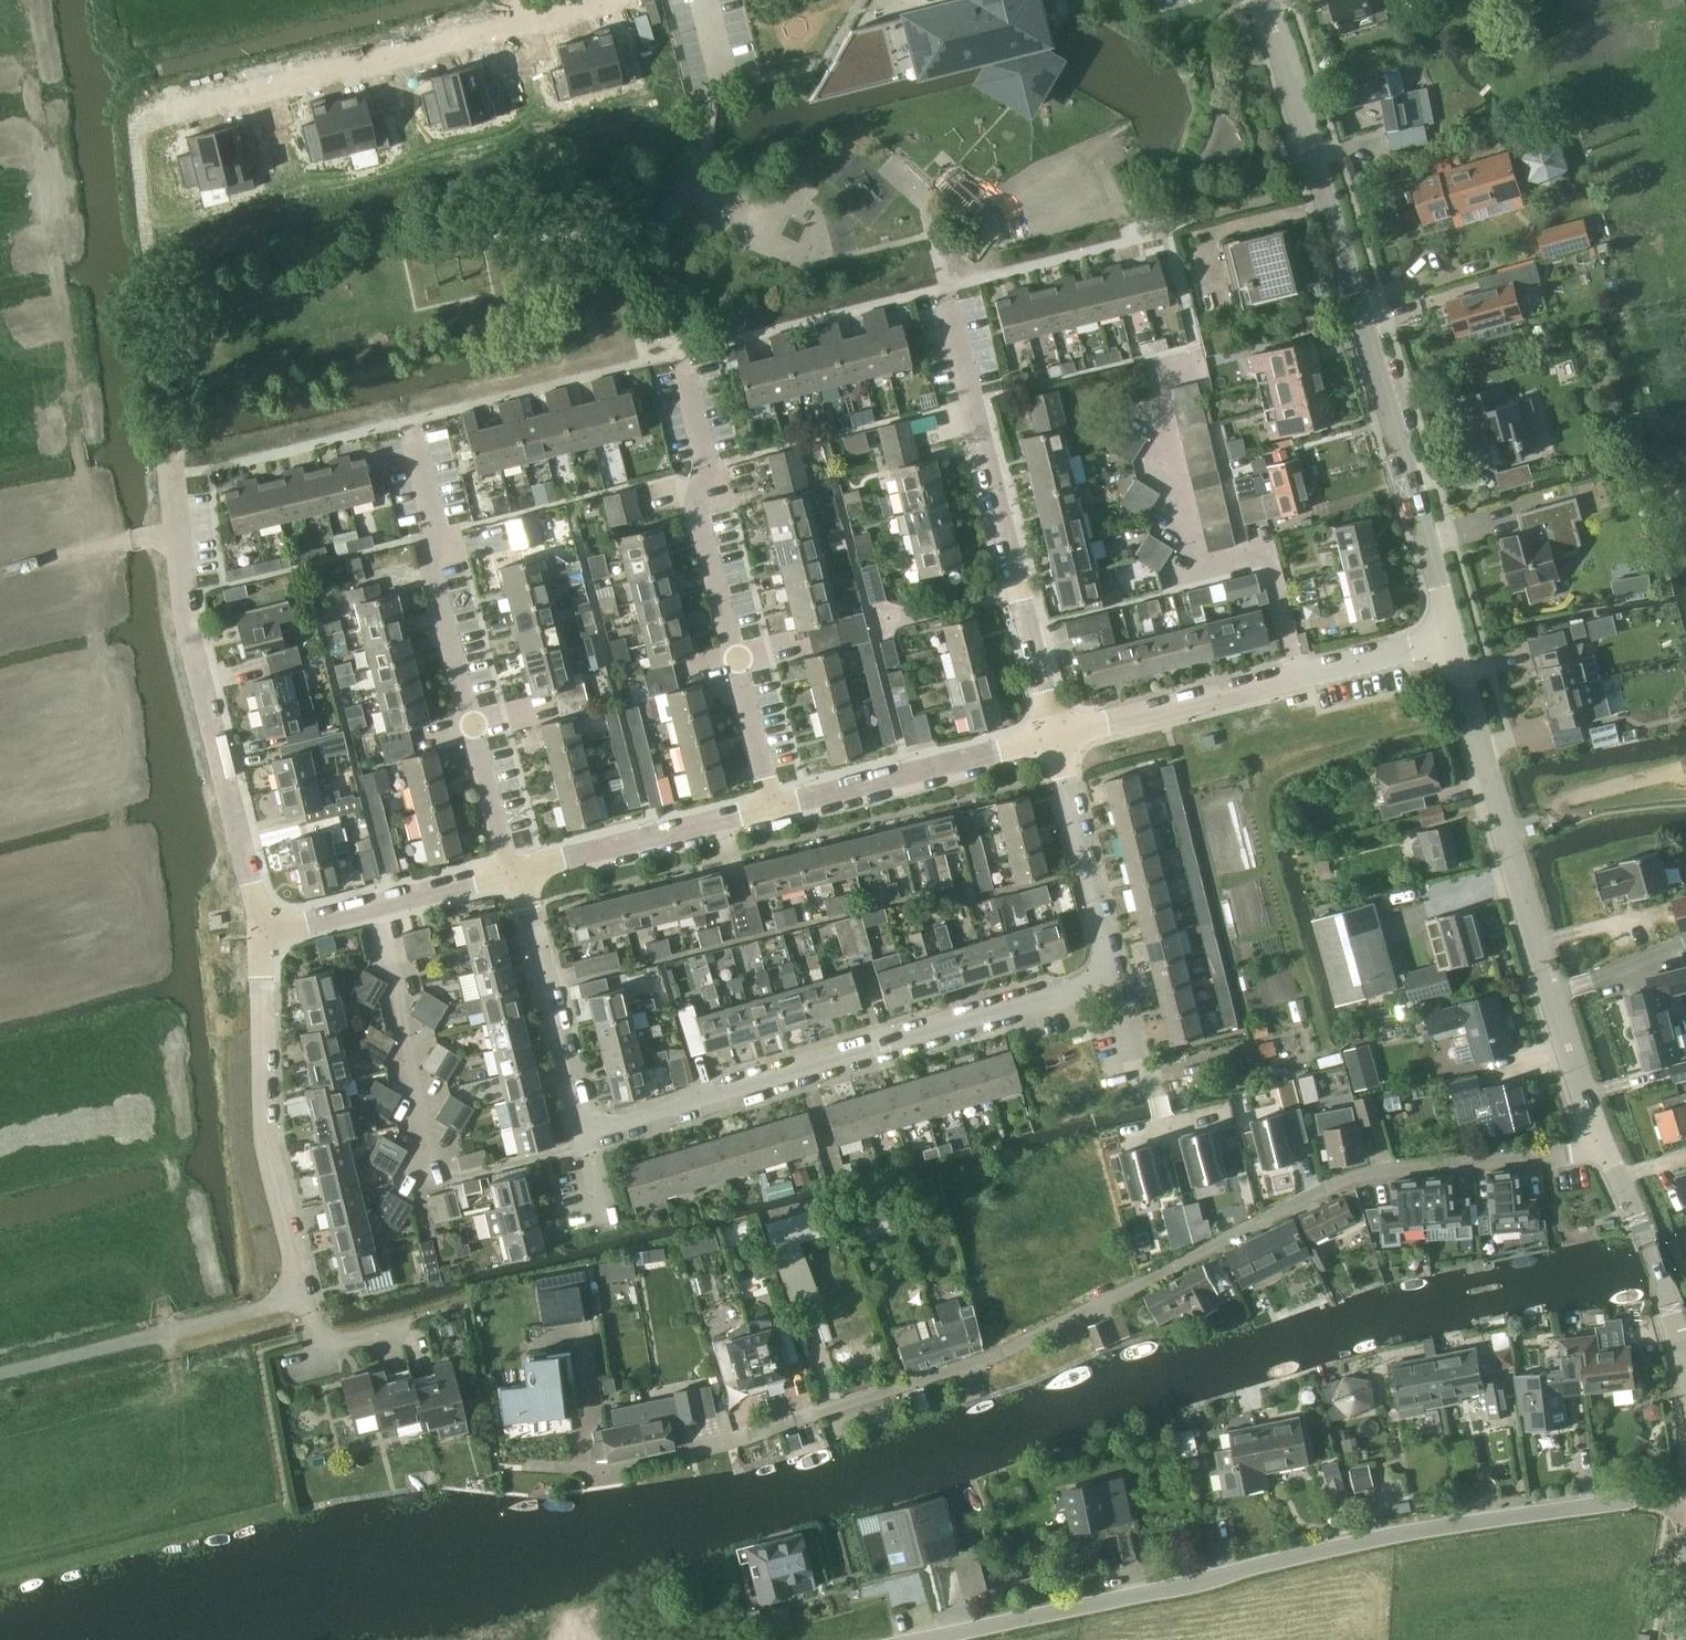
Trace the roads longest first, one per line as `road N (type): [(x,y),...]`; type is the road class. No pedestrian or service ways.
road 1 (residential): [(494,1465),(624,1463),(783,1424),(990,1356),(1355,1176),(1603,1150)]
road 2 (tertiary): [(919,1639),(1456,1522),(1685,1492)]
road 3 (tertiary): [(1450,640),(1260,0)]
road 4 (residential): [(587,1141),(1118,996)]
road 5 (residential): [(408,1321),(321,1344),(299,1283),(265,1136),(269,931)]
road 6 (residential): [(615,0),(144,112)]
road 7 (residential): [(772,807),(695,502),(707,468),(676,354)]
road 8 (residential): [(269,931),(191,592),(178,475)]
road 9 (residential): [(1056,738),(950,286)]
road 10 (residential): [(506,873),(435,577),(437,534),(408,423)]
road 11 (residential): [(1152,381),(1194,567),(1261,551),(1295,677)]
road 12 (tertiary): [(1553,992),(1450,640)]
road 13 (residential): [(772,807),(1056,738)]
road 14 (residential): [(587,1141),(520,869)]
road 15 (residential): [(1118,996),(1056,738)]
road 16 (residential): [(520,869),(772,807)]
road 17 (residential): [(1056,738),(1295,677)]
road 18 (residential): [(269,931),(506,873)]
road 19 (tertiary): [(1685,1364),(1639,1222),(1603,1150)]
road 20 (tertiary): [(1603,1150),(1553,992)]
road 21 (residential): [(1295,677),(1450,640)]

